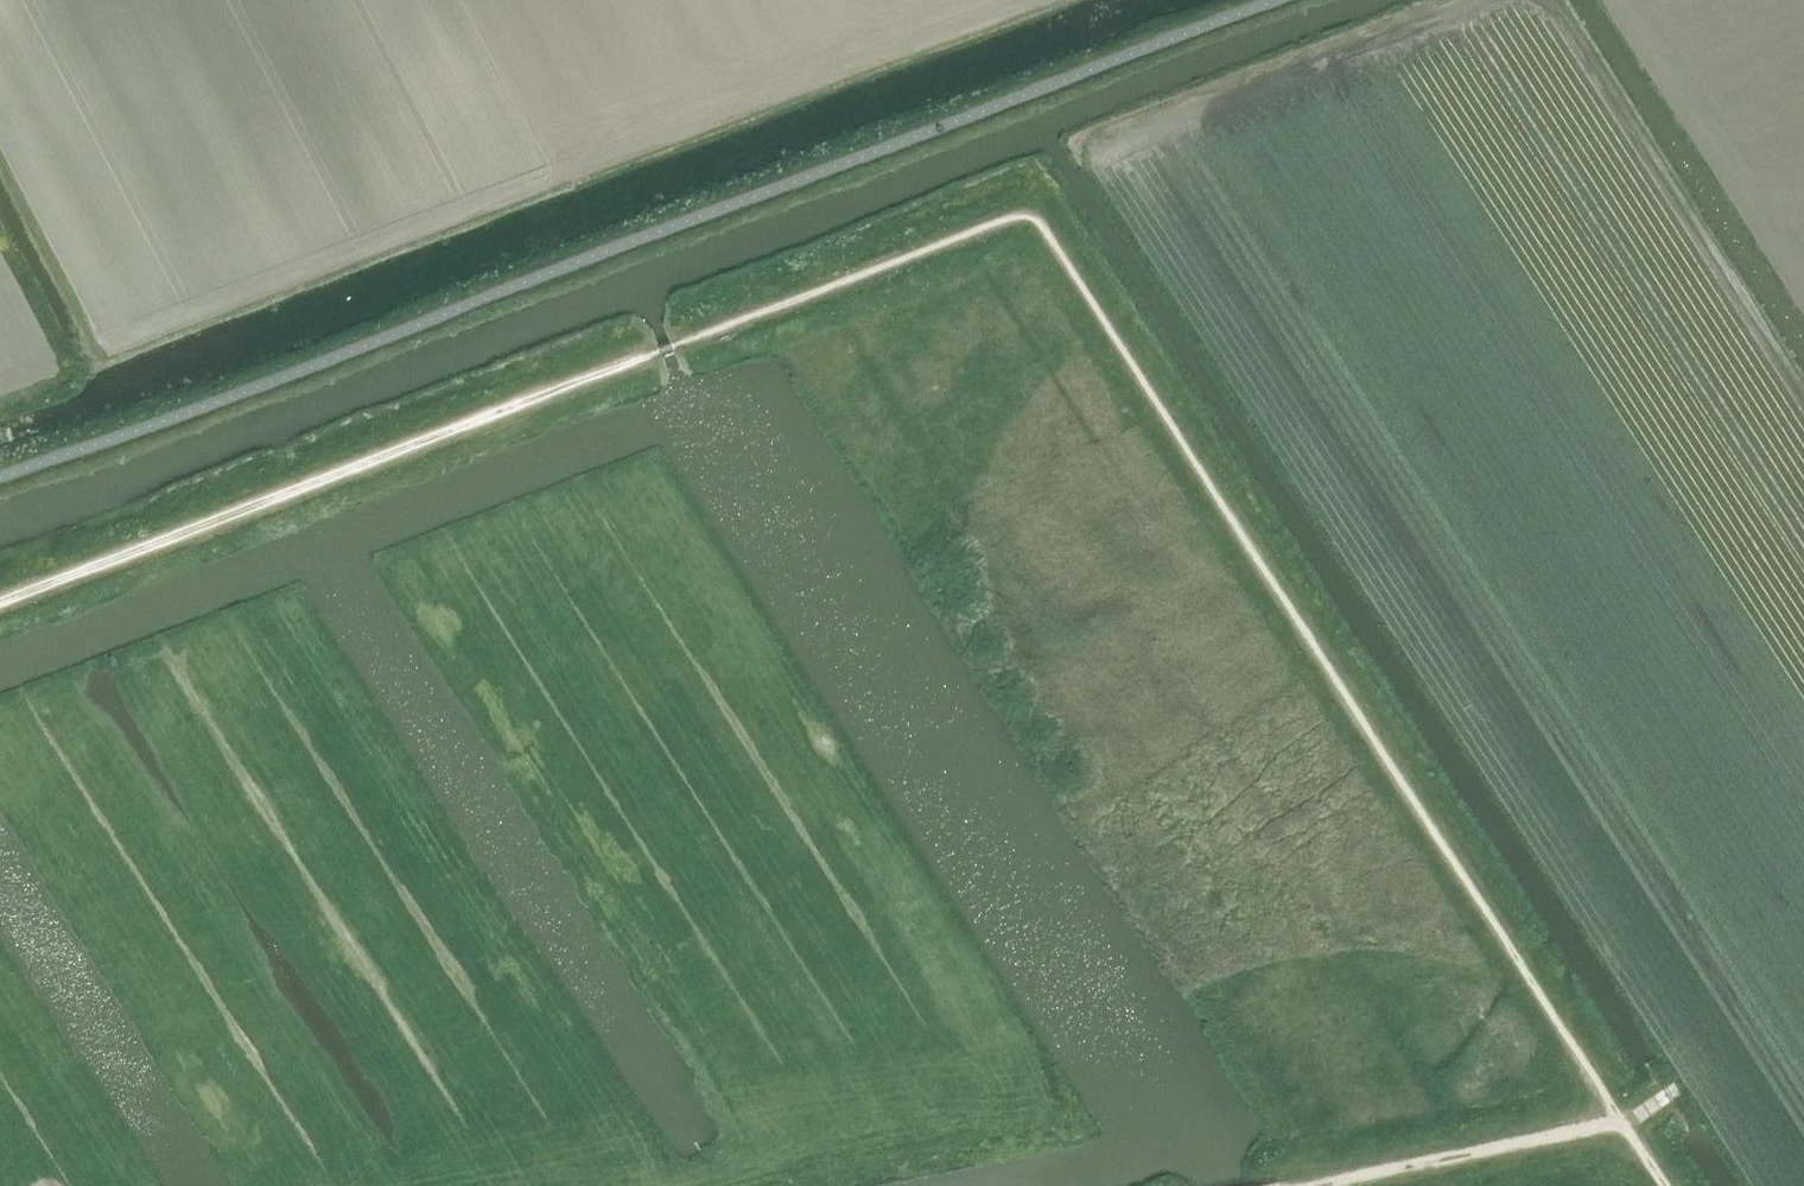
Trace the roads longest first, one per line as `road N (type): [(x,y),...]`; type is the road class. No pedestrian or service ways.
road 1 (track): [(1622,1123),(1677,1091),(1803,878)]

